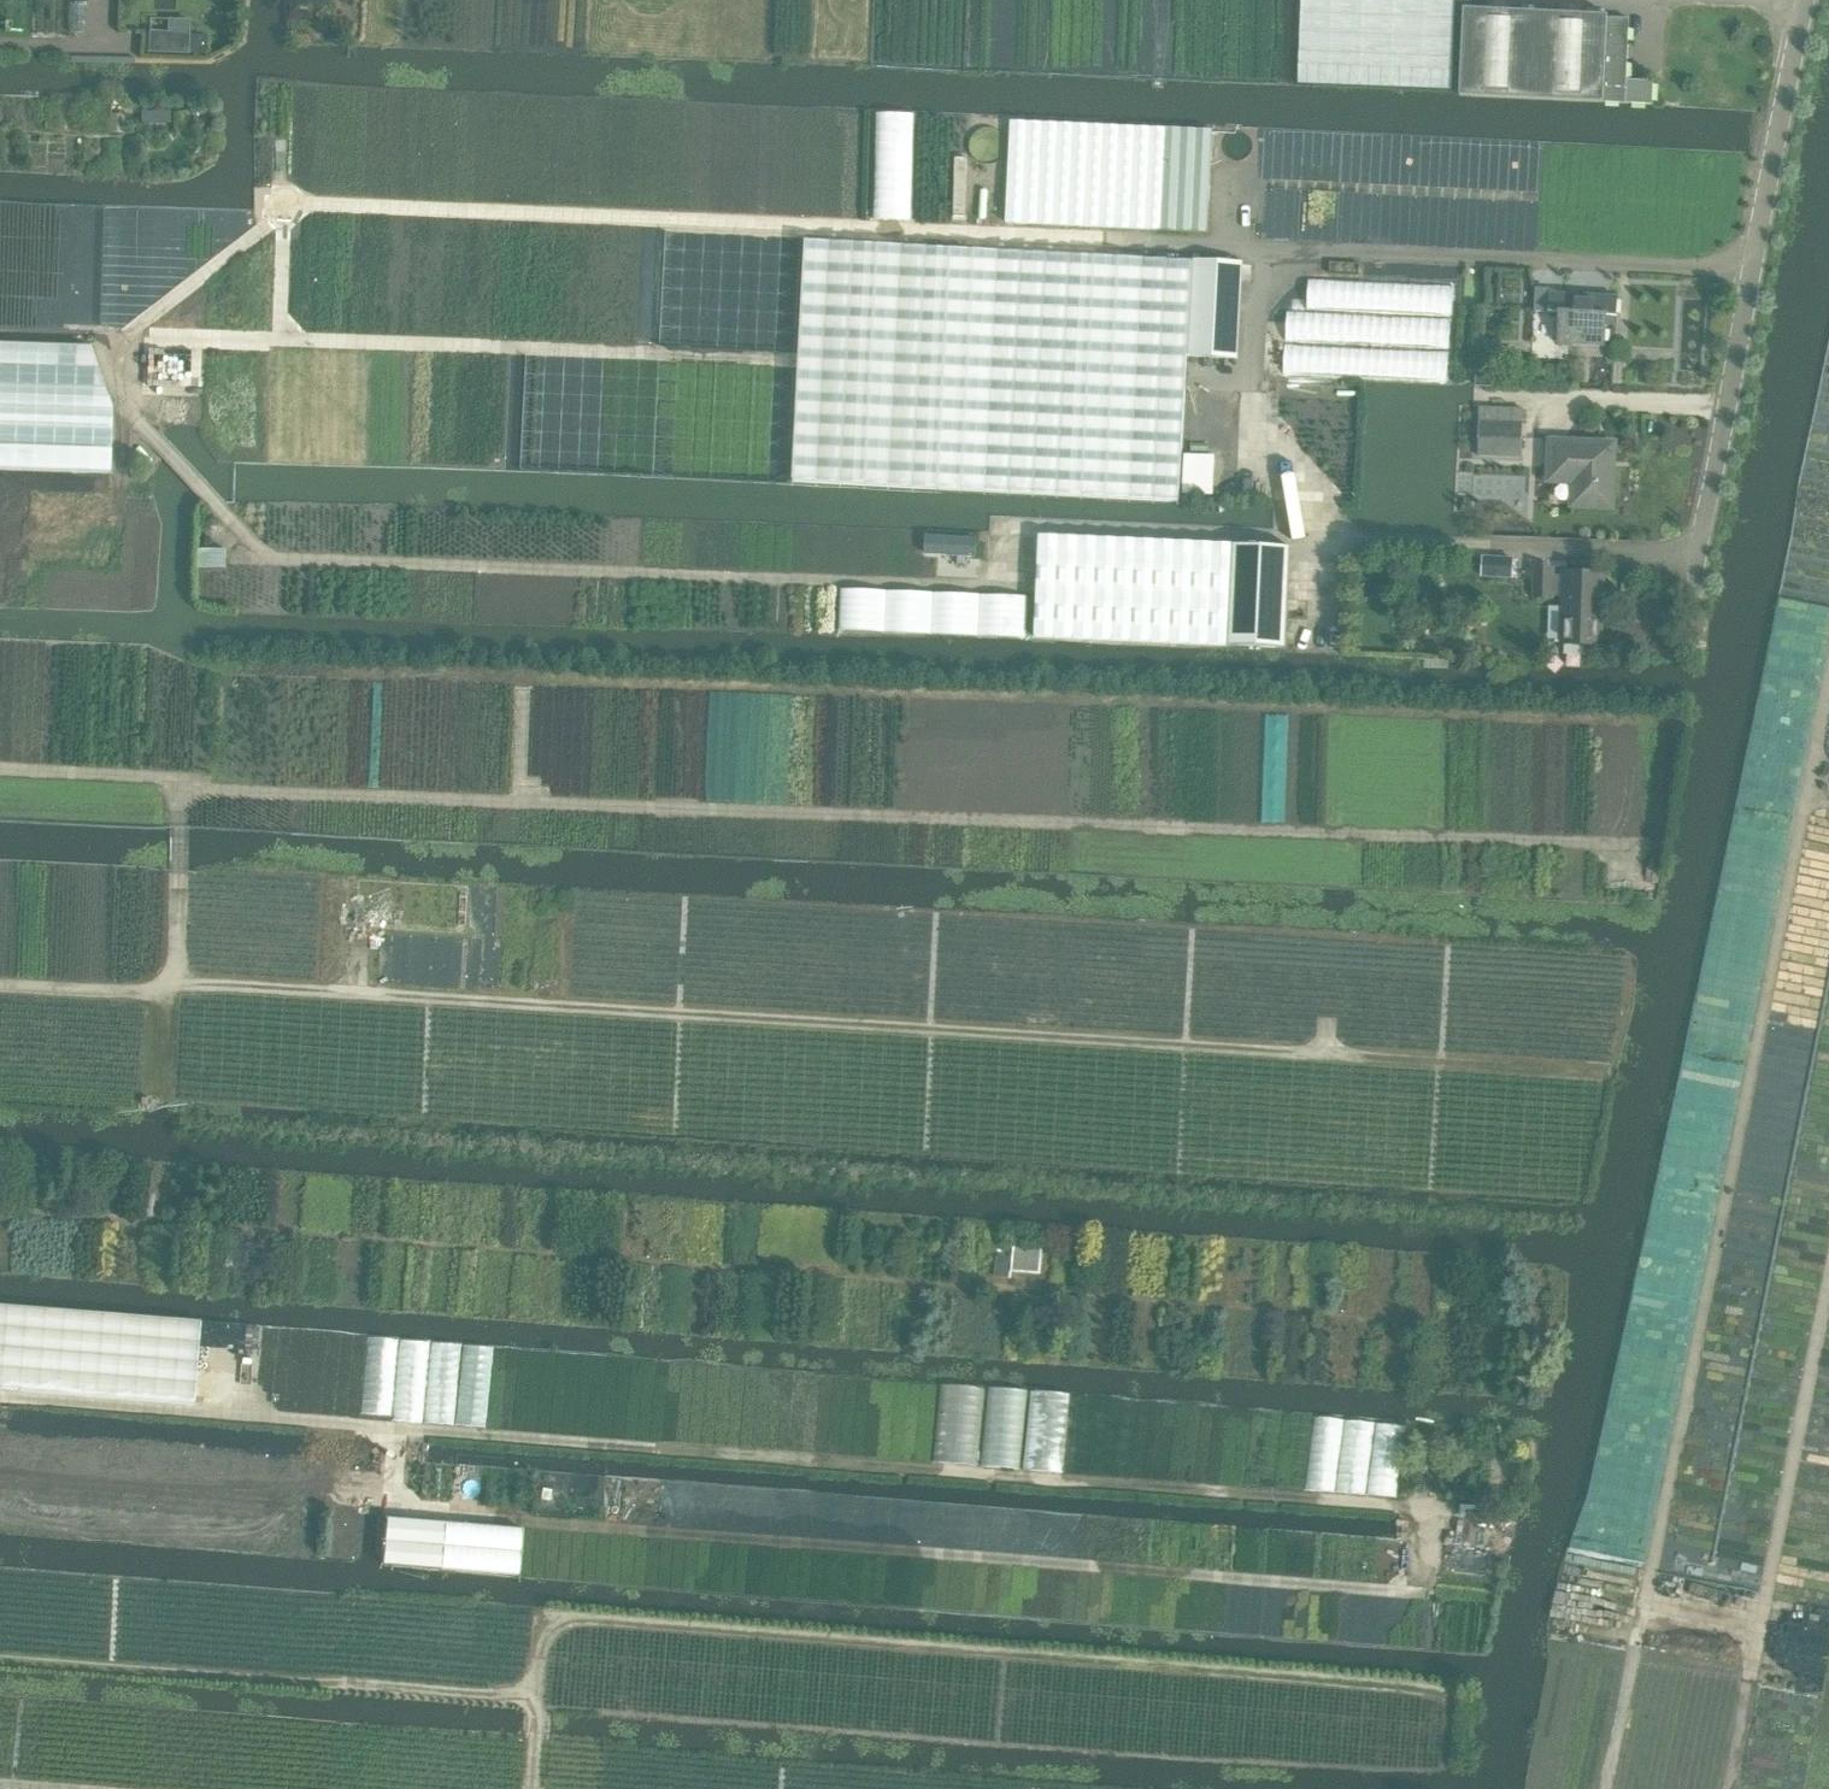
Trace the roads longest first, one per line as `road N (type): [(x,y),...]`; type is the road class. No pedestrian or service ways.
road 1 (track): [(782,358),(284,337),(283,211),(1200,245)]
road 2 (track): [(283,211),(124,335),(124,413),(150,430),(251,555),(1006,584)]
road 3 (unclassified): [(1693,595),(1806,0)]

